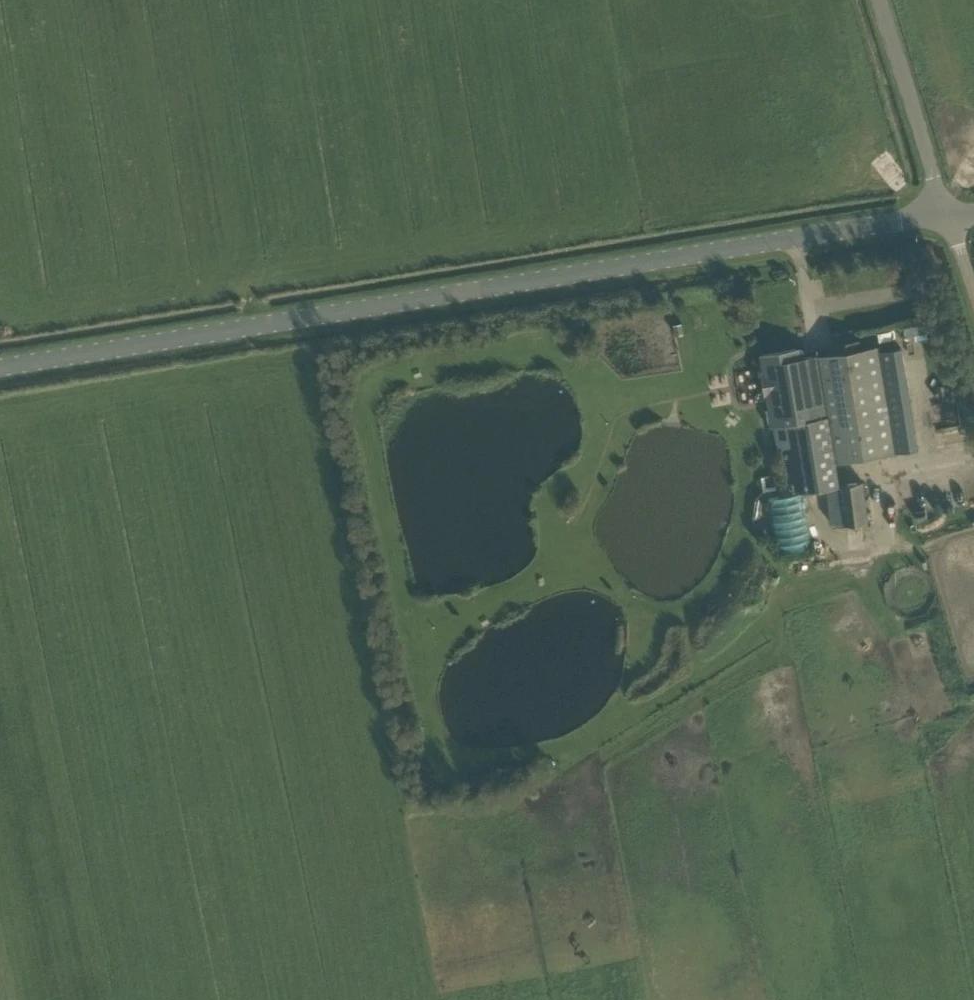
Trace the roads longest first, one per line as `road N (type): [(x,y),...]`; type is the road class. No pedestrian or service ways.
road 1 (unclassified): [(946,213),(0,366)]
road 2 (unclassified): [(946,213),(878,0)]

